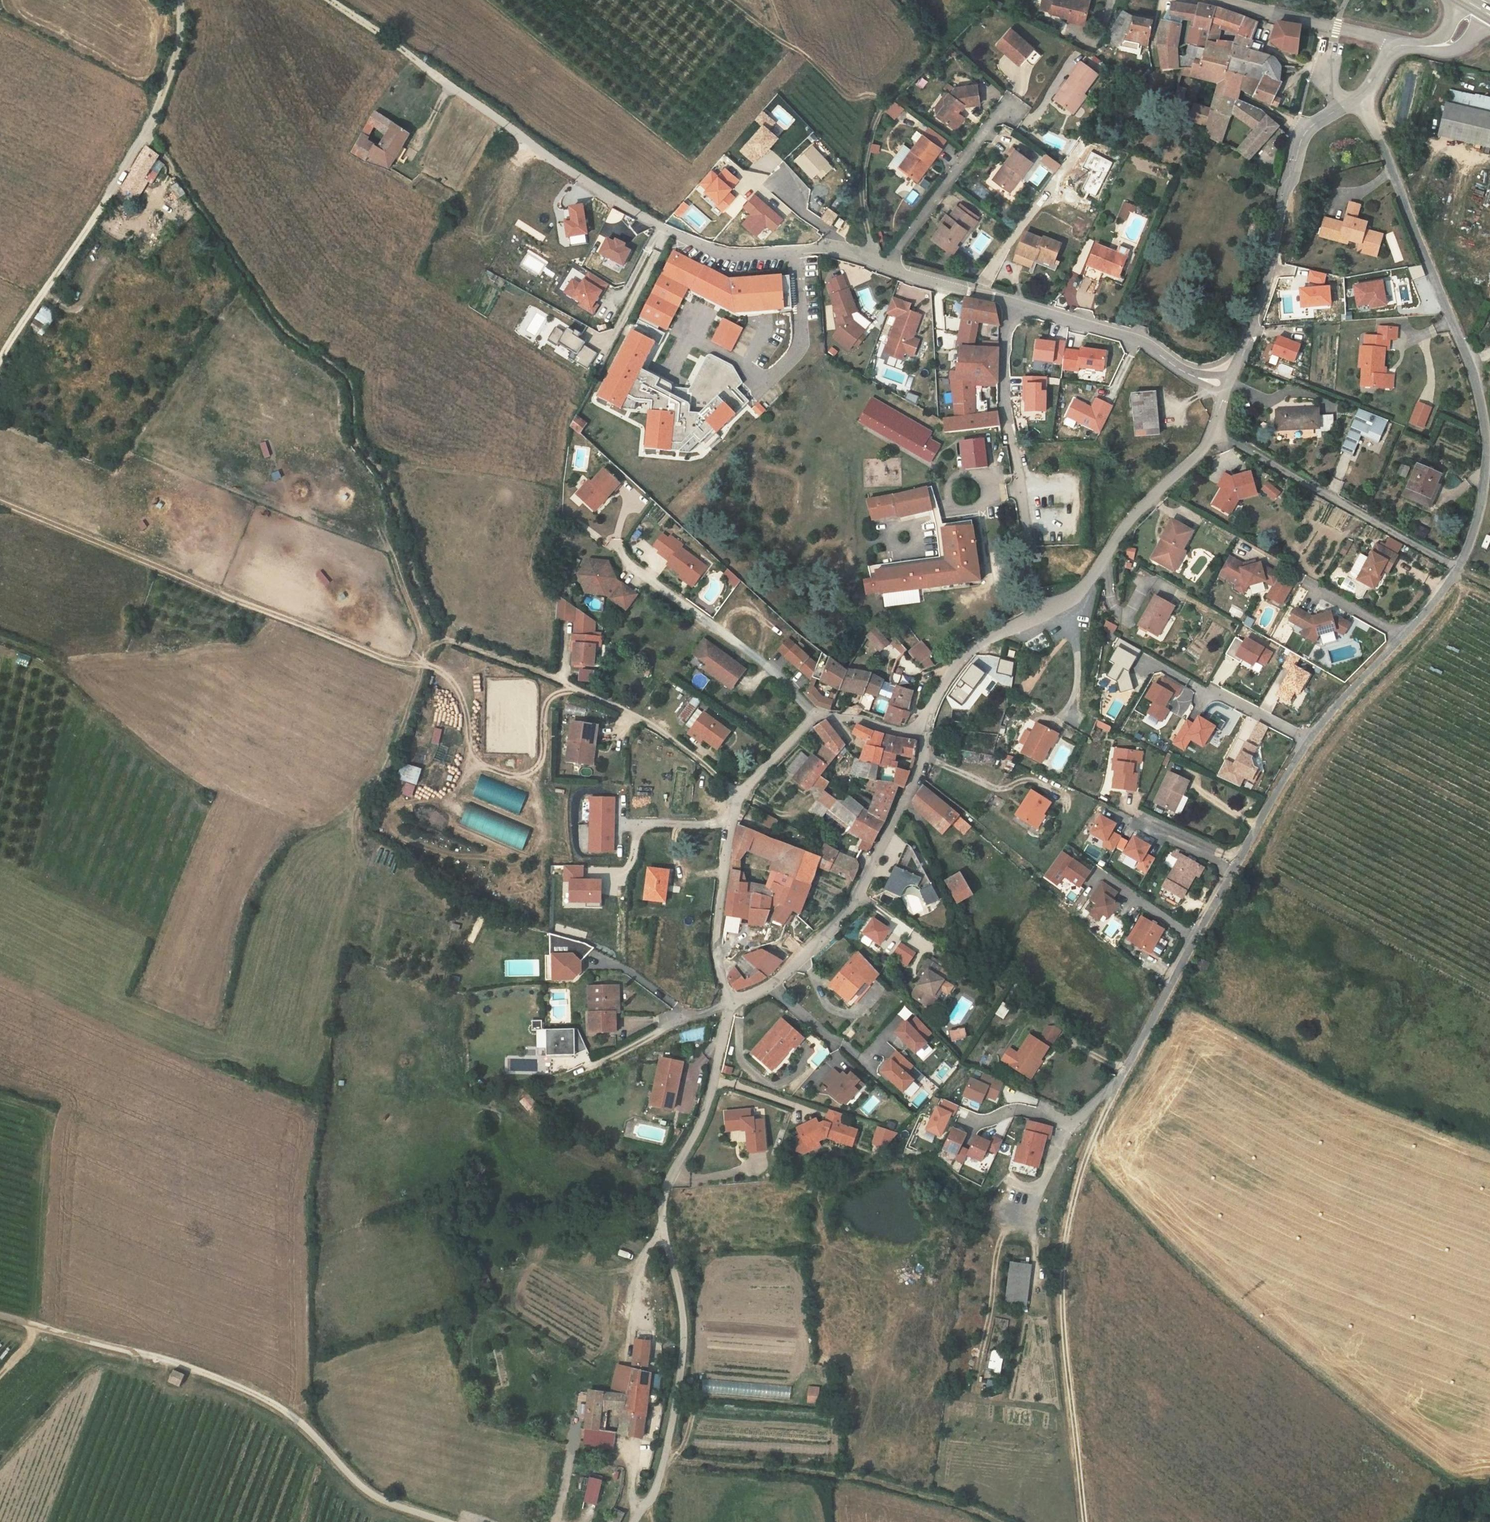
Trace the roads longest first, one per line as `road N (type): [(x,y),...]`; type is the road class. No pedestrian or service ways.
road 1 (track): [(0,502),(371,653),(439,670),(461,696),(473,756),(496,771),(534,771),(543,754),(546,705),(576,689)]
road 2 (residential): [(1362,97),(1477,389),(1485,474),(1457,569),(1308,740)]
road 3 (unclassified): [(891,269),(830,249),(726,253),(666,230),(330,0)]
road 4 (unclassified): [(730,1005),(706,1110),(663,1200),(685,1331),(667,1453),(635,1521)]
road 5 (unclassified): [(1227,388),(1217,434),(1153,495),(1084,587),(975,647),(938,694),(925,729)]
road 6 (track): [(1085,1521),(1063,1278),(1081,1174),(1117,1087)]
road 7 (residential): [(1308,740),(1117,1087)]
road 8 (unclassified): [(925,729),(914,779),(858,898),(802,960),(730,1005)]
road 9 (track): [(995,1521),(840,1474),(688,1462),(667,1453)]
road 10 (unclassified): [(1362,97),(1301,139),(1274,262),(1227,388)]
road 11 (track): [(869,261),(861,182),(877,100),(844,95),(741,9)]
road 12 (track): [(1217,434),(1489,586)]
road 13 (track): [(270,1403),(208,1374),(0,1317)]
road 14 (track): [(145,138),(0,359)]
road 15 (residential): [(814,716),(782,680),(620,555)]
road 16 (residential): [(1018,304),(1007,325),(1004,396),(1028,542)]
road 17 (residential): [(1227,388),(1194,377),(1141,341),(1018,304)]
road 18 (residential): [(739,796),(651,724),(561,681)]
road 19 (residential): [(739,796),(717,930),(730,1005)]
road 20 (unclassified): [(440,1521),(366,1493),(270,1403)]
road 21 (residential): [(891,269),(1004,103)]
road 22 (residential): [(1400,44),(1216,0)]
road 23 (track): [(441,639),(429,649),(381,772),(359,800)]
road 24 (track): [(923,755),(1001,790),(1024,780),(1062,794)]
road 25 (unclassified): [(180,0),(177,56),(145,138)]
road 26 (unclassified): [(1018,304),(891,269)]
road 27 (track): [(561,681),(441,639)]

